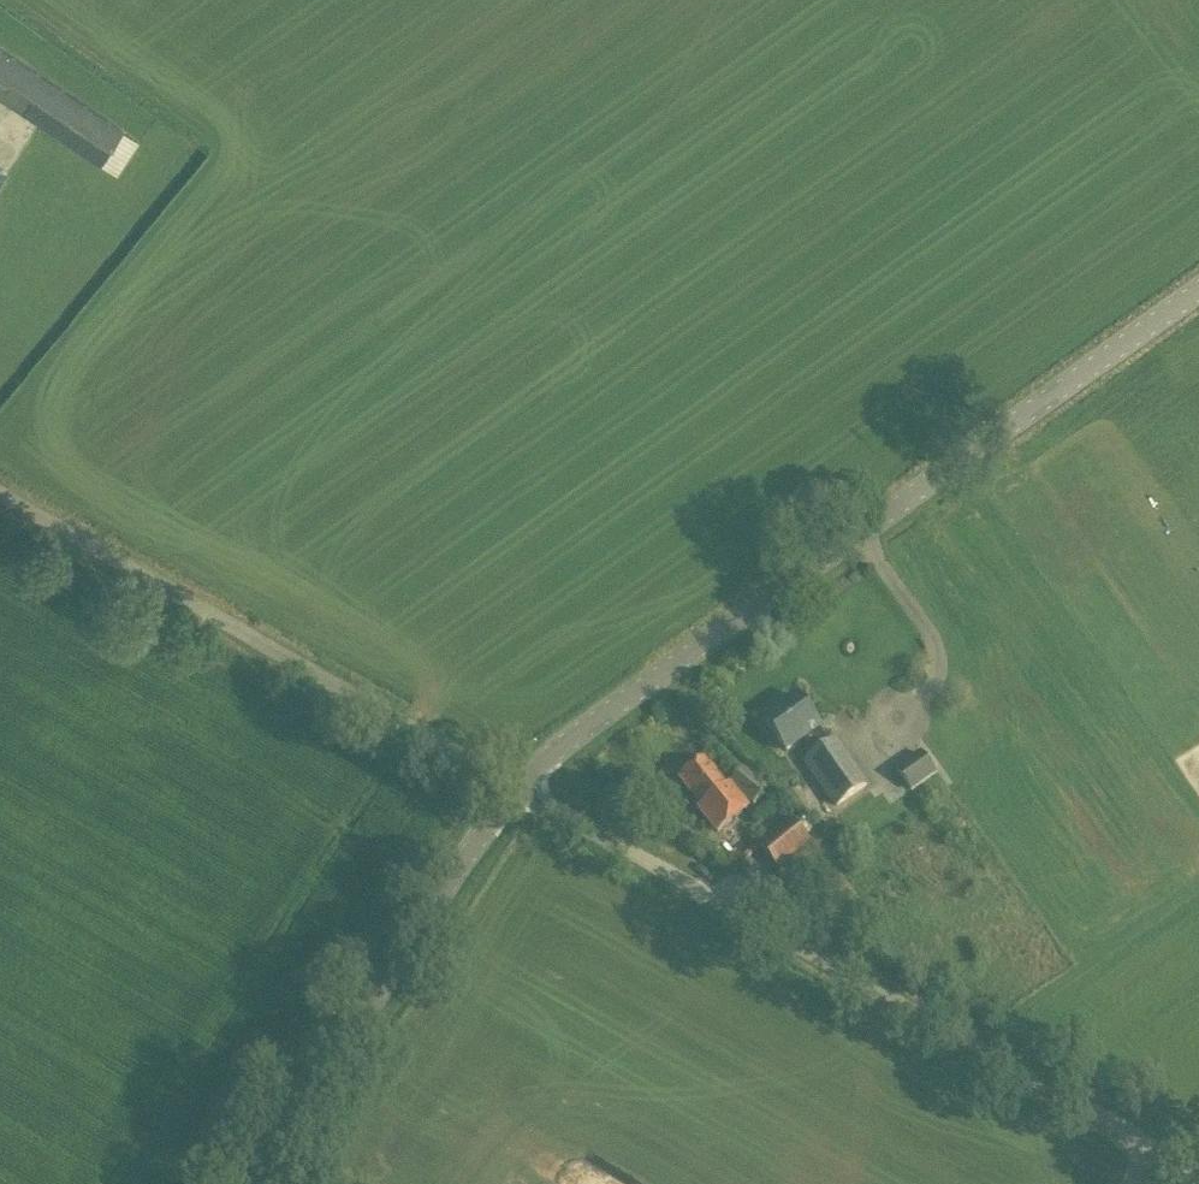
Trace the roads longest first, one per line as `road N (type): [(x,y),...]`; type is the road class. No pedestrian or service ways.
road 1 (tertiary): [(515,786),(532,761),(1198,287)]
road 2 (unclassified): [(1198,1172),(515,786)]
road 3 (unclassified): [(515,786),(0,489)]
road 4 (tertiary): [(252,1183),(515,786)]

